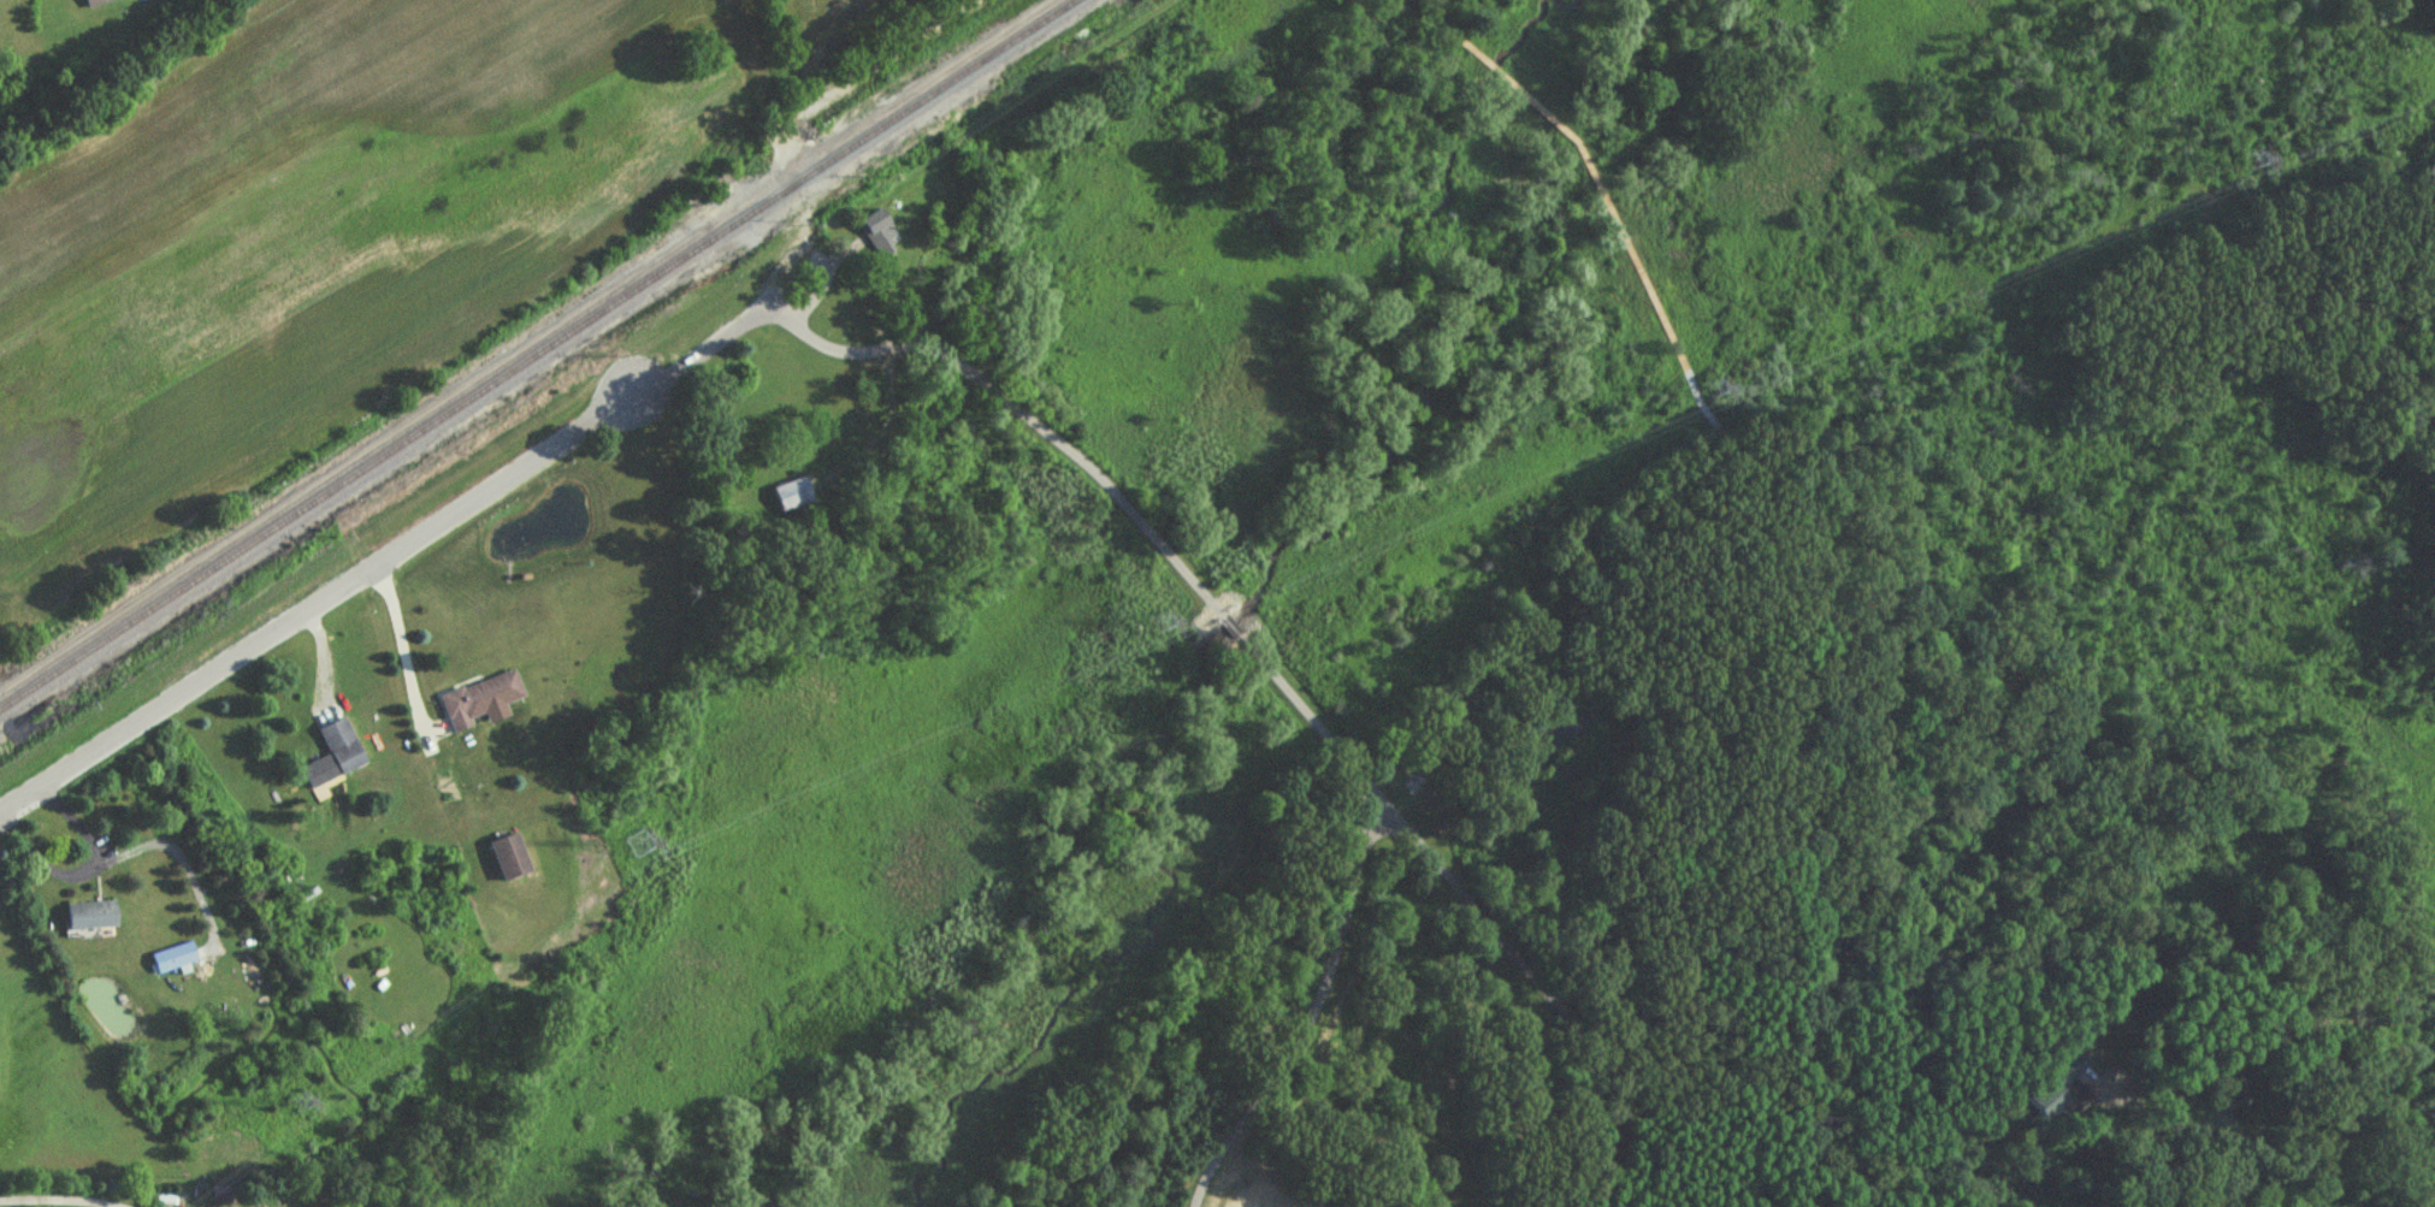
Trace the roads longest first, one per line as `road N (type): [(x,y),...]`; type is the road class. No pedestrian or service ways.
road 1 (residential): [(0,817),(775,307)]
road 2 (residential): [(784,164),(811,108),(980,0)]

